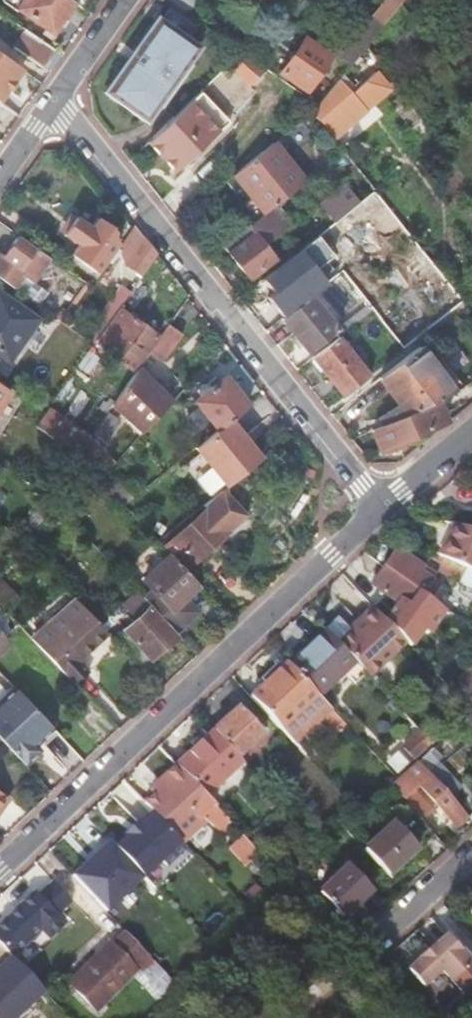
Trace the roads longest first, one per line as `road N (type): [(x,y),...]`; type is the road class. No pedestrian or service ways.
road 1 (residential): [(0,870),(382,509)]
road 2 (residential): [(53,104),(382,509)]
road 3 (residential): [(335,969),(471,850)]
road 4 (residential): [(53,104),(126,0)]

